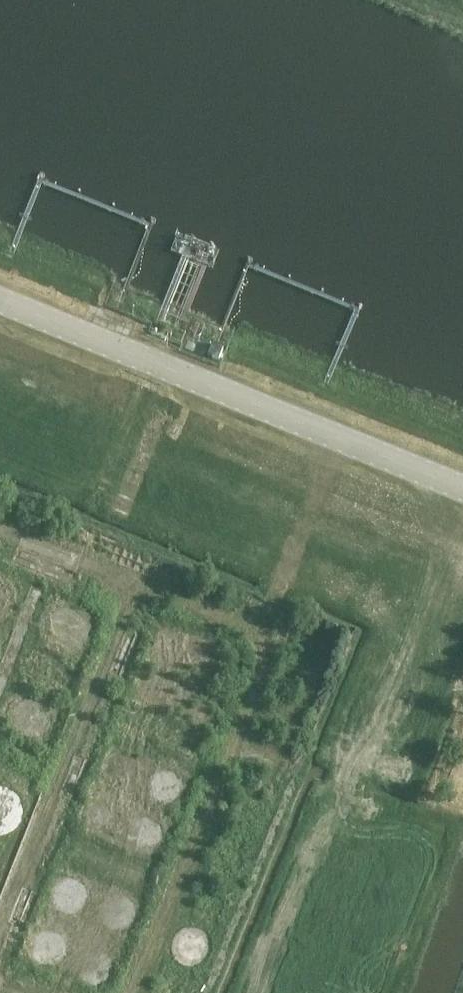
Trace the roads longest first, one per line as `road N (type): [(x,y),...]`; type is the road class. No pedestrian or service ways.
road 1 (unclassified): [(462,487),(0,300)]

